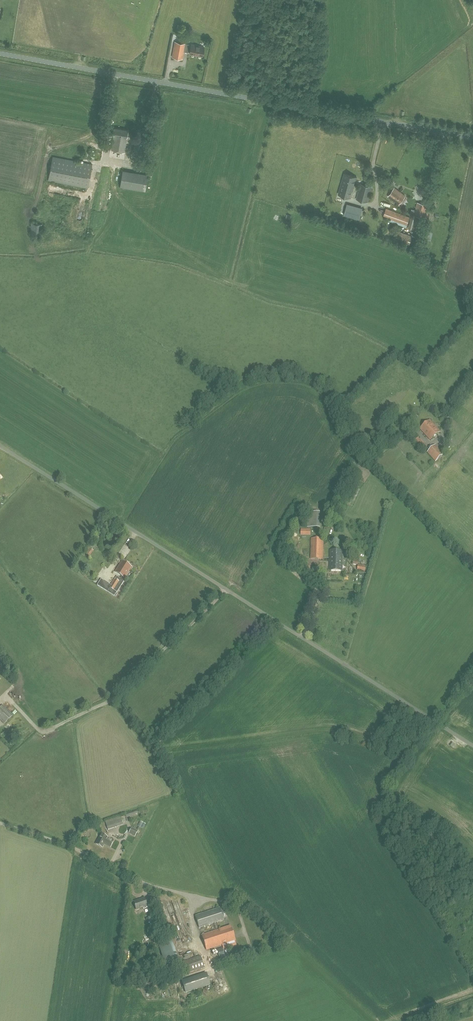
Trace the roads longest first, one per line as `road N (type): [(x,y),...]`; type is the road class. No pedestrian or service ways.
road 1 (unclassified): [(472,746),(0,446)]
road 2 (tertiary): [(472,138),(0,54)]
road 3 (track): [(15,704),(44,732),(106,703),(226,590)]
road 4 (unclassified): [(0,823),(72,847),(144,884),(223,902)]

